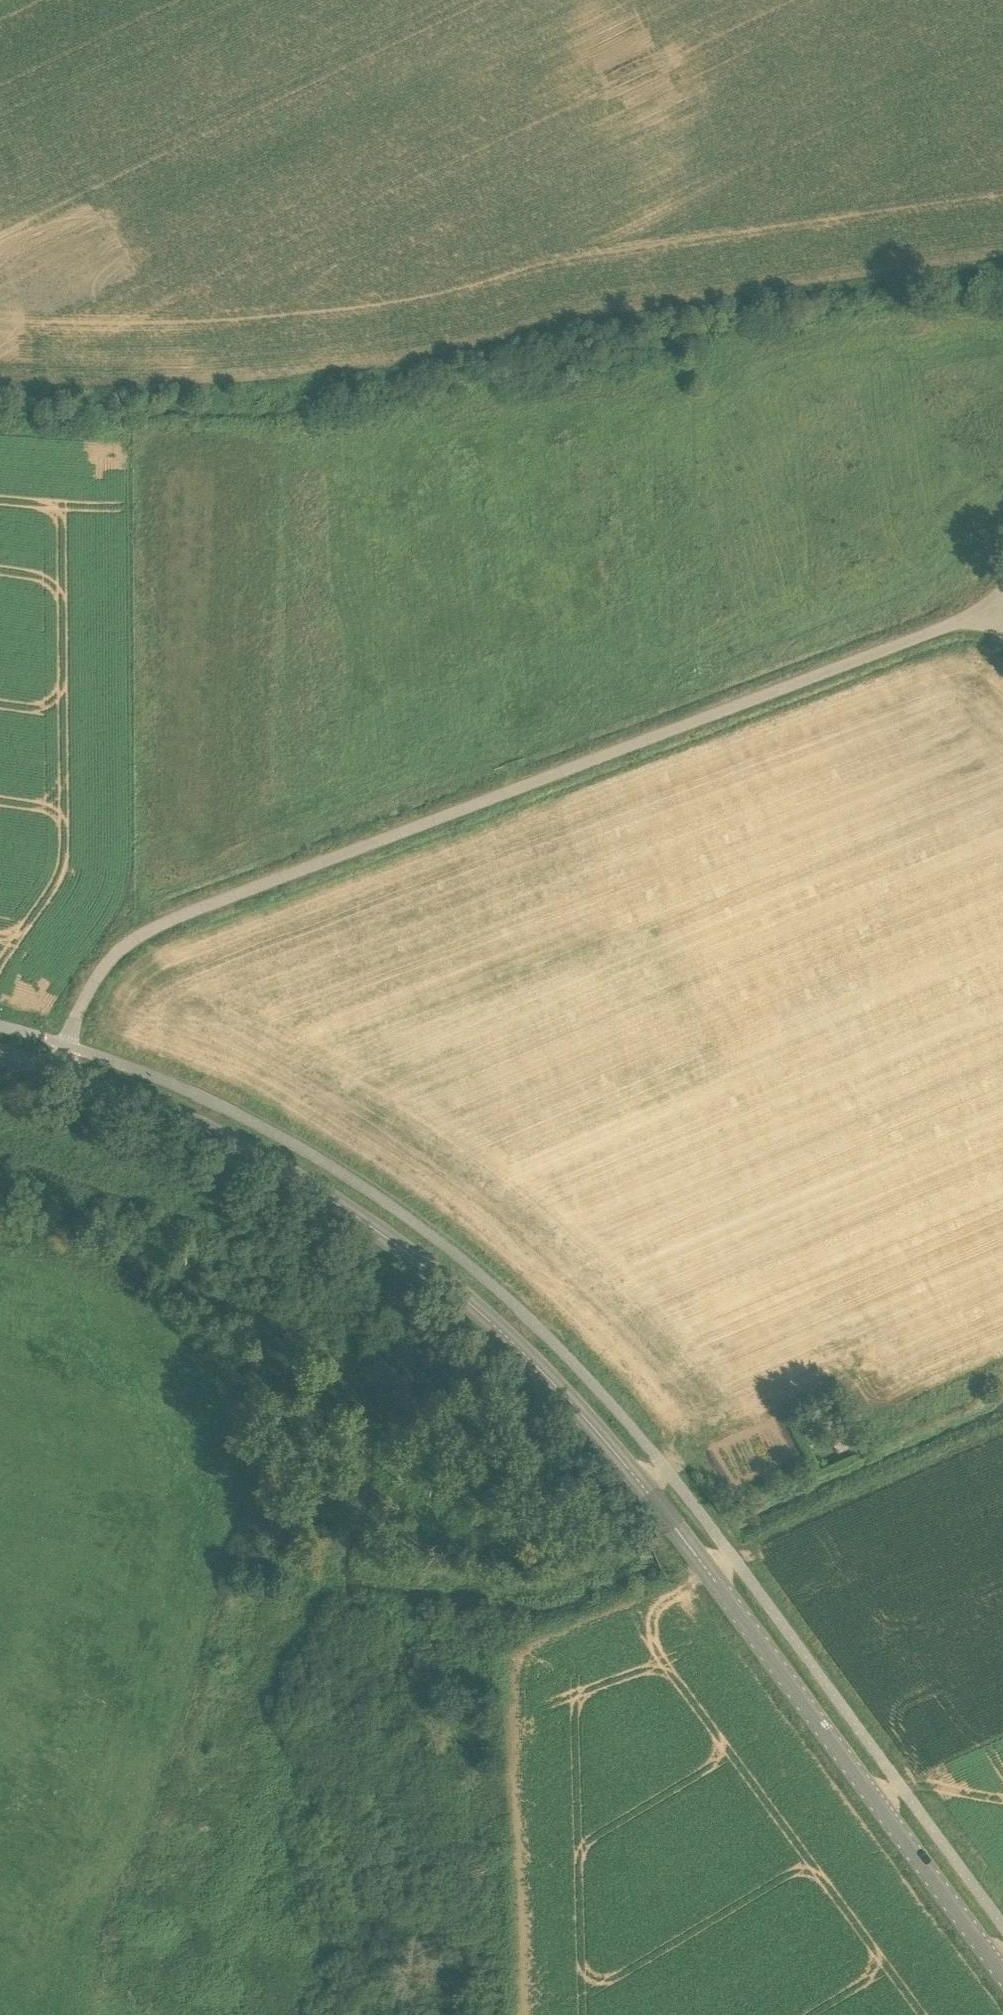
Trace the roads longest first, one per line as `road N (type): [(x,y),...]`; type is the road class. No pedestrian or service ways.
road 1 (tertiary): [(1002,1974),(690,1547),(585,1423),(441,1278),(316,1188),(184,1120),(59,1074)]
road 2 (unclassified): [(59,1074),(86,1002),(128,942),(688,741),(989,618)]

